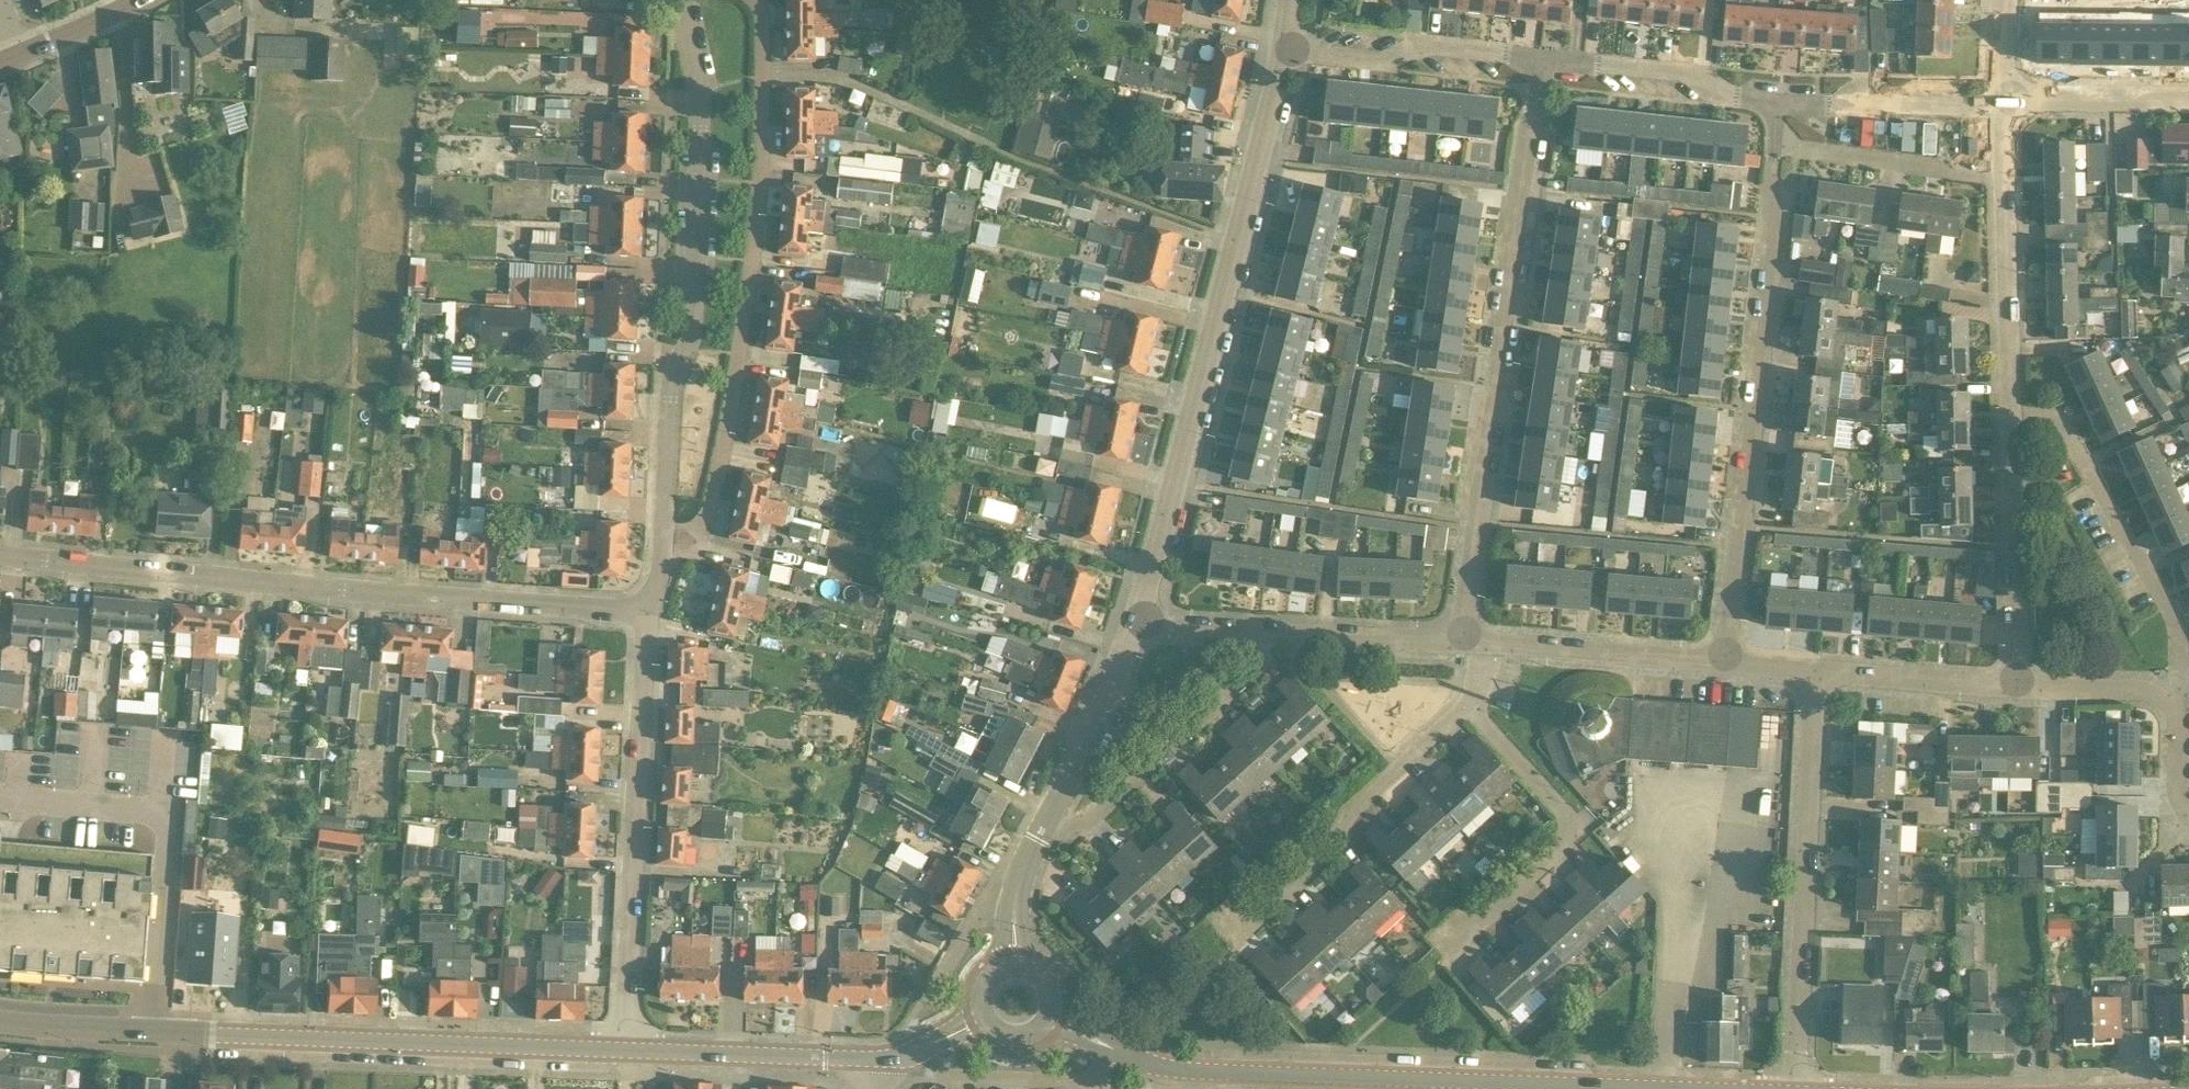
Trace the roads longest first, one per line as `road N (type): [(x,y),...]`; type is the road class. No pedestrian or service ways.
road 1 (residential): [(644,614),(0,555)]
road 2 (tertiary): [(1671,1088),(1164,1069),(1051,1017)]
road 3 (tertiary): [(0,1023),(627,1050)]
road 4 (residential): [(662,560),(709,516),(721,482),(750,289),(761,17),(743,0)]
road 5 (residential): [(1139,624),(1287,51)]
road 6 (residential): [(1462,640),(1547,58)]
road 7 (residential): [(662,560),(669,408),(691,335),(700,109),(680,0)]
road 8 (residential): [(1727,663),(1775,241),(1773,143)]
road 9 (residential): [(627,1050),(644,614)]
road 10 (residential): [(1795,1088),(1811,672)]
road 11 (residential): [(2186,690),(2174,618),(2066,444),(2042,425),(2013,420)]
road 12 (residential): [(1235,931),(1334,856),(1367,788),(1462,702)]
road 13 (residential): [(1453,933),(1557,835),(1566,815),(1462,702)]
road 14 (residential): [(1044,830),(1078,830),(1144,773),(1264,655),(1267,631)]
road 15 (residential): [(2021,686),(2013,420)]
road 16 (residential): [(1727,663),(1462,640)]
road 17 (residential): [(1287,51),(1387,61),(1422,44),(1547,58)]
road 18 (tertiary): [(627,1050),(874,1060)]
road 19 (residential): [(2013,420),(2007,179)]
road 20 (residential): [(1547,58),(1703,76),(1730,96),(1779,100)]
road 21 (residential): [(1773,143),(2007,179)]
road 22 (residential): [(1779,100),(2006,105)]
road 23 (residential): [(1044,830),(1139,624)]
road 24 (residential): [(2021,686),(1811,672)]
road 25 (residential): [(1462,640),(1267,631)]
road 26 (residential): [(2006,105),(2188,102)]
road 27 (residential): [(2186,690),(2021,686)]
road 28 (residential): [(140,0),(0,63)]
road 29 (residential): [(1015,960),(1021,882),(1044,830)]
road 30 (residential): [(1267,631),(1139,624)]

